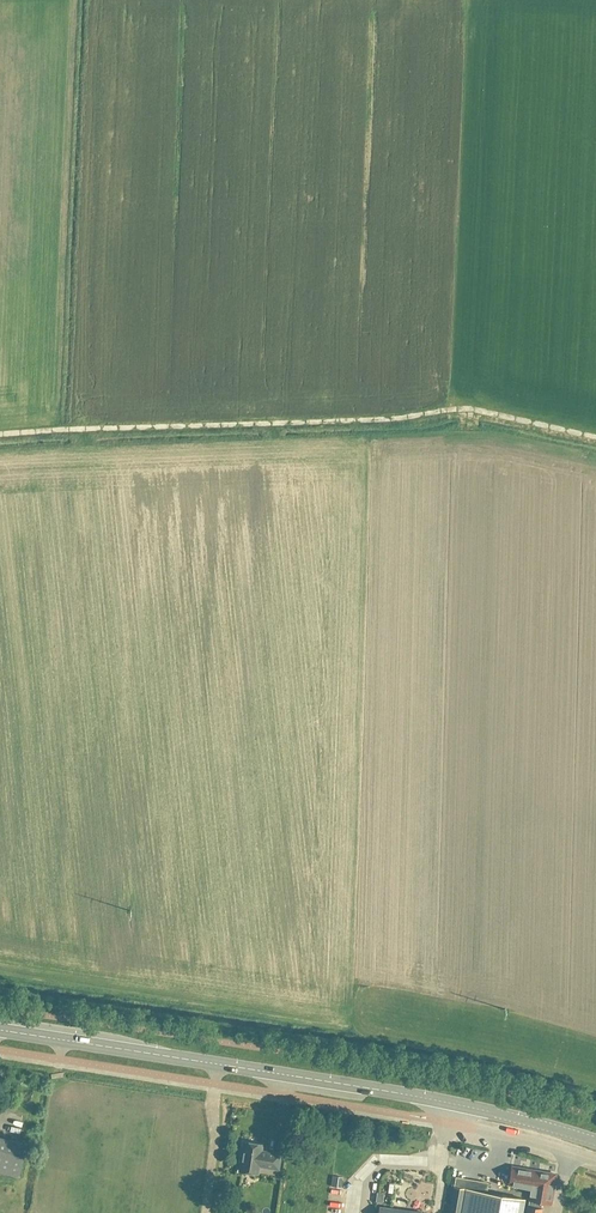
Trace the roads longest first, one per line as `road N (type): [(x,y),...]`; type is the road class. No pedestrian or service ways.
road 1 (primary): [(595,1142),(417,1097),(0,1030)]
road 2 (unclassified): [(595,1161),(447,1121)]

